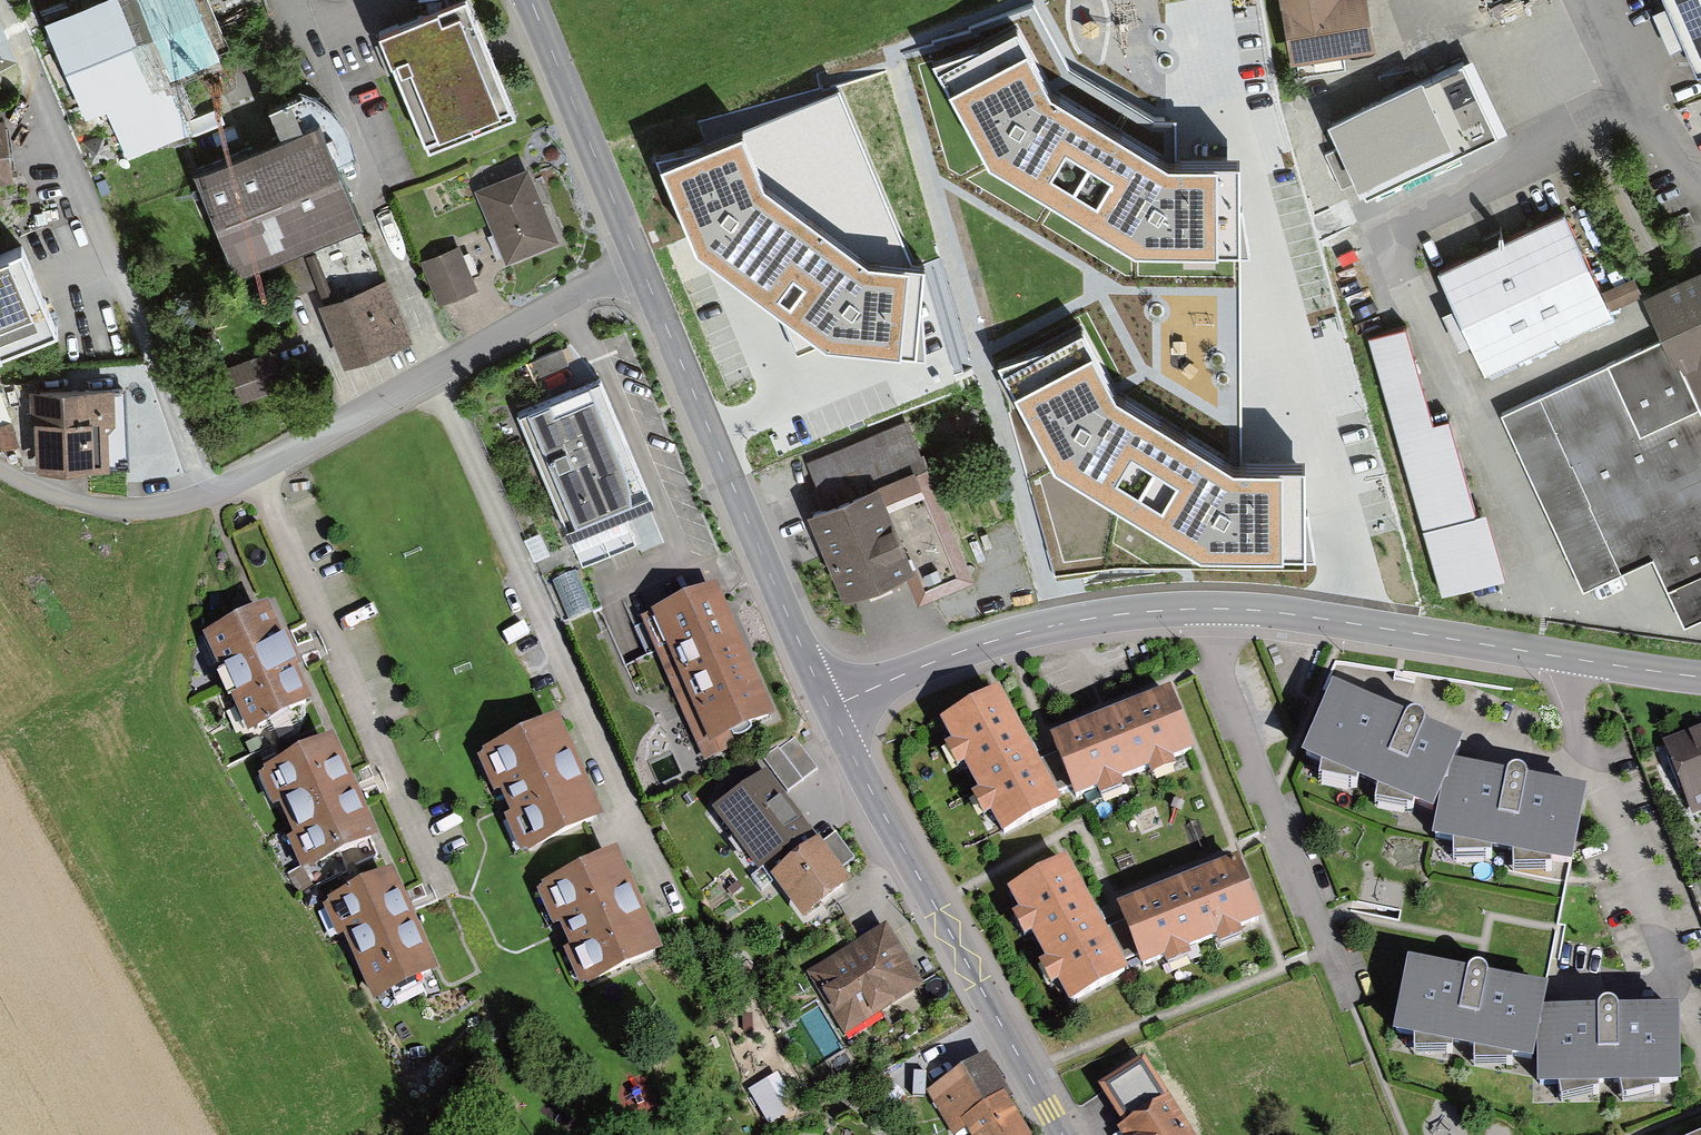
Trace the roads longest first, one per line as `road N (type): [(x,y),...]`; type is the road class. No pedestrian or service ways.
road 1 (residential): [(430,378),(671,919)]
road 2 (tertiary): [(826,707),(1062,1134)]
road 3 (tertiary): [(638,259),(826,707)]
road 4 (residential): [(431,881),(256,468)]
road 5 (residential): [(1350,1003),(1197,608)]
road 6 (residential): [(1700,1047),(1573,710),(1573,658)]
road 7 (residential): [(826,707),(953,654),(1055,626),(1197,608)]
road 8 (residential): [(1197,608),(1329,619),(1573,658)]
road 9 (tertiary): [(532,0),(638,259)]
road 10 (residential): [(0,467),(53,495),(109,509),(182,501),(256,468)]
road 11 (residential): [(430,378),(638,259)]
road 12 (residential): [(374,194),(295,0)]
road 13 (residential): [(256,468),(430,378)]
road 14 (residential): [(1573,658),(1700,678)]

